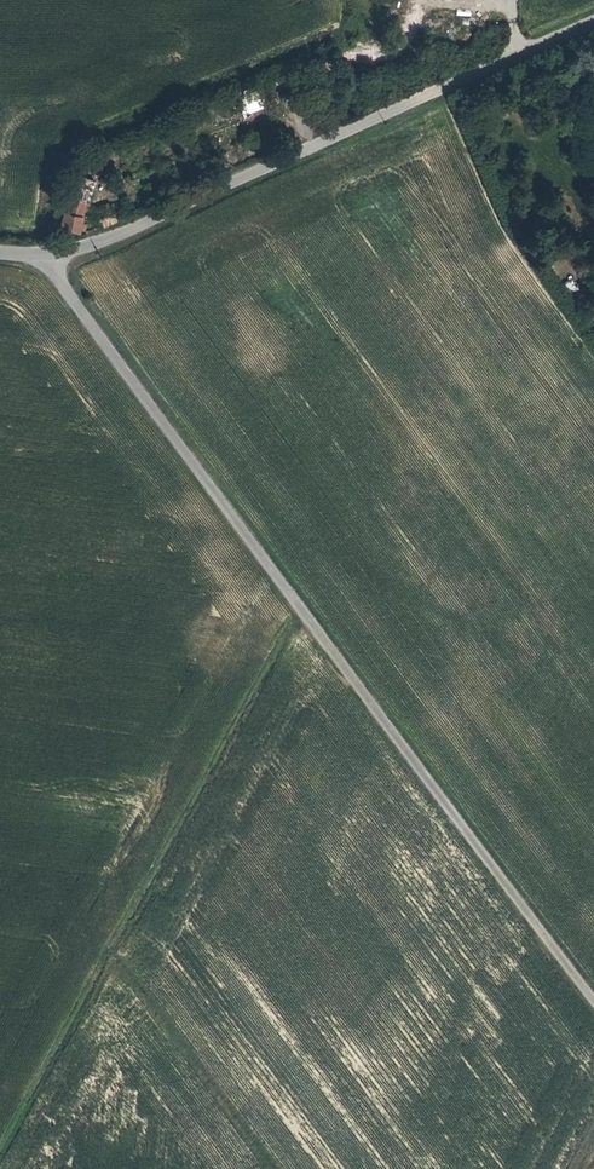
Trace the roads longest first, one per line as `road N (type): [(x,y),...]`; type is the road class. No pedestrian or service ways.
road 1 (unclassified): [(42,257),(593,1000)]
road 2 (unclassified): [(593,20),(304,153),(42,257)]

